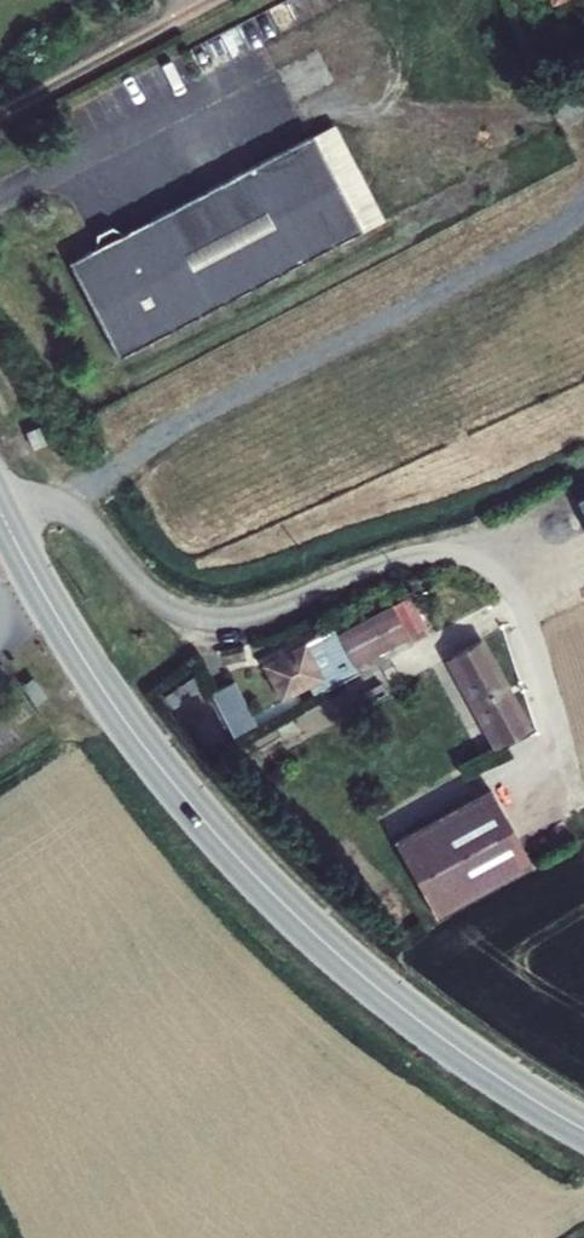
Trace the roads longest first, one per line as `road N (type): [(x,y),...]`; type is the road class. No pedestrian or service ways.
road 1 (tertiary): [(0,512),(118,713),(227,846),(410,1015),(583,1130)]
road 2 (residential): [(570,793),(522,616),(490,565),(462,557),(404,560),(267,611),(211,618),(165,603),(66,511),(0,505)]

